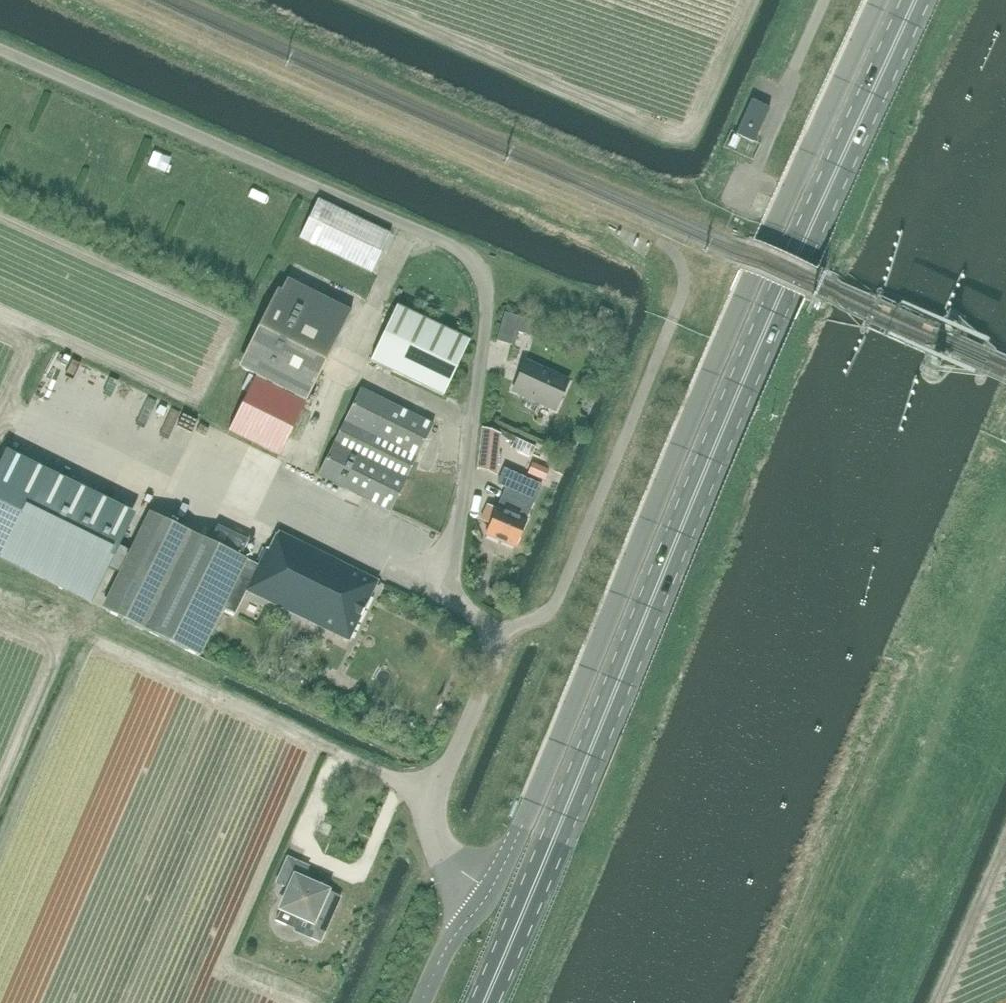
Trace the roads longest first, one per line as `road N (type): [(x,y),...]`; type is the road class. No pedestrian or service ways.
road 1 (unclassified): [(423,1002),(449,946),(505,868),(750,279),(876,0)]
road 2 (primary): [(485,1002),(797,257),(915,0)]
road 3 (track): [(116,0),(662,243)]

